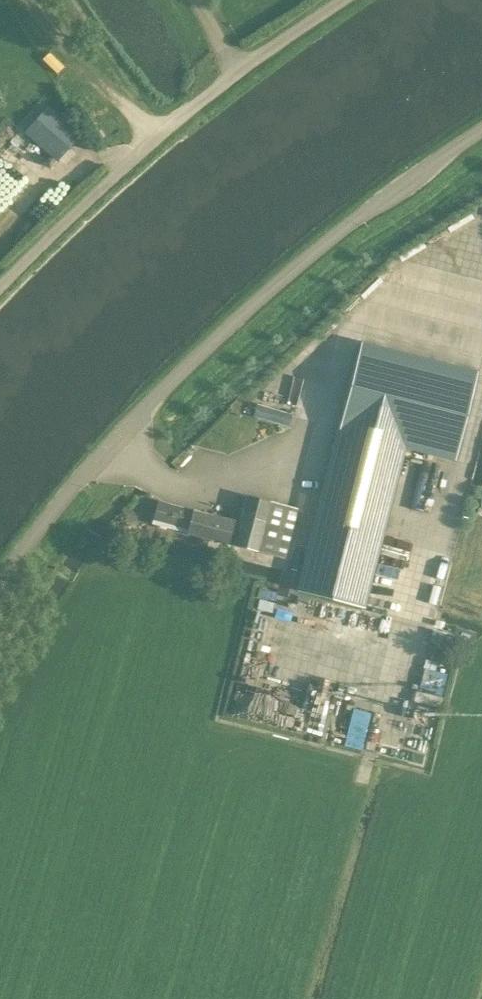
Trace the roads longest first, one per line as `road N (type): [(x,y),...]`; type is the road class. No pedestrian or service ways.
road 1 (unclassified): [(0,585),(126,433),(290,276),(481,136)]
road 2 (unclassified): [(240,72),(349,0)]

